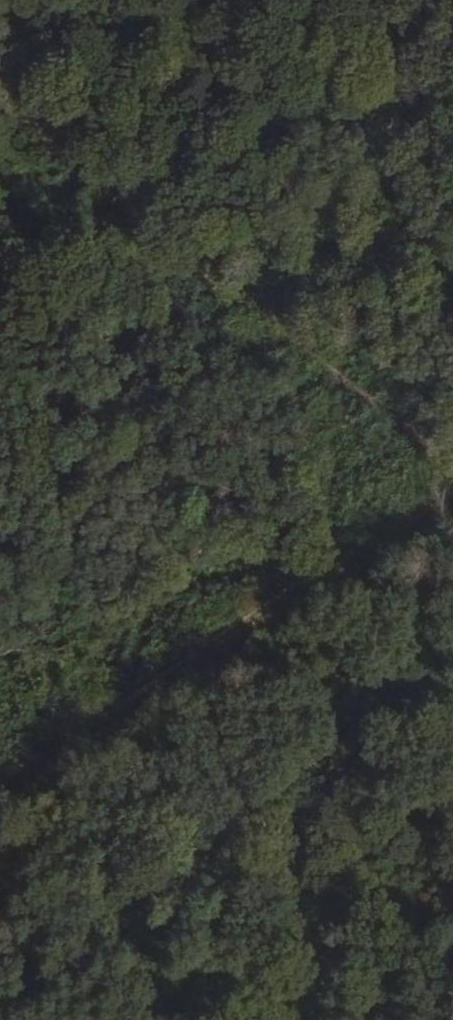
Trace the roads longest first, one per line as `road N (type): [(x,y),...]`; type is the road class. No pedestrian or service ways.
road 1 (track): [(452,505),(0,796)]

